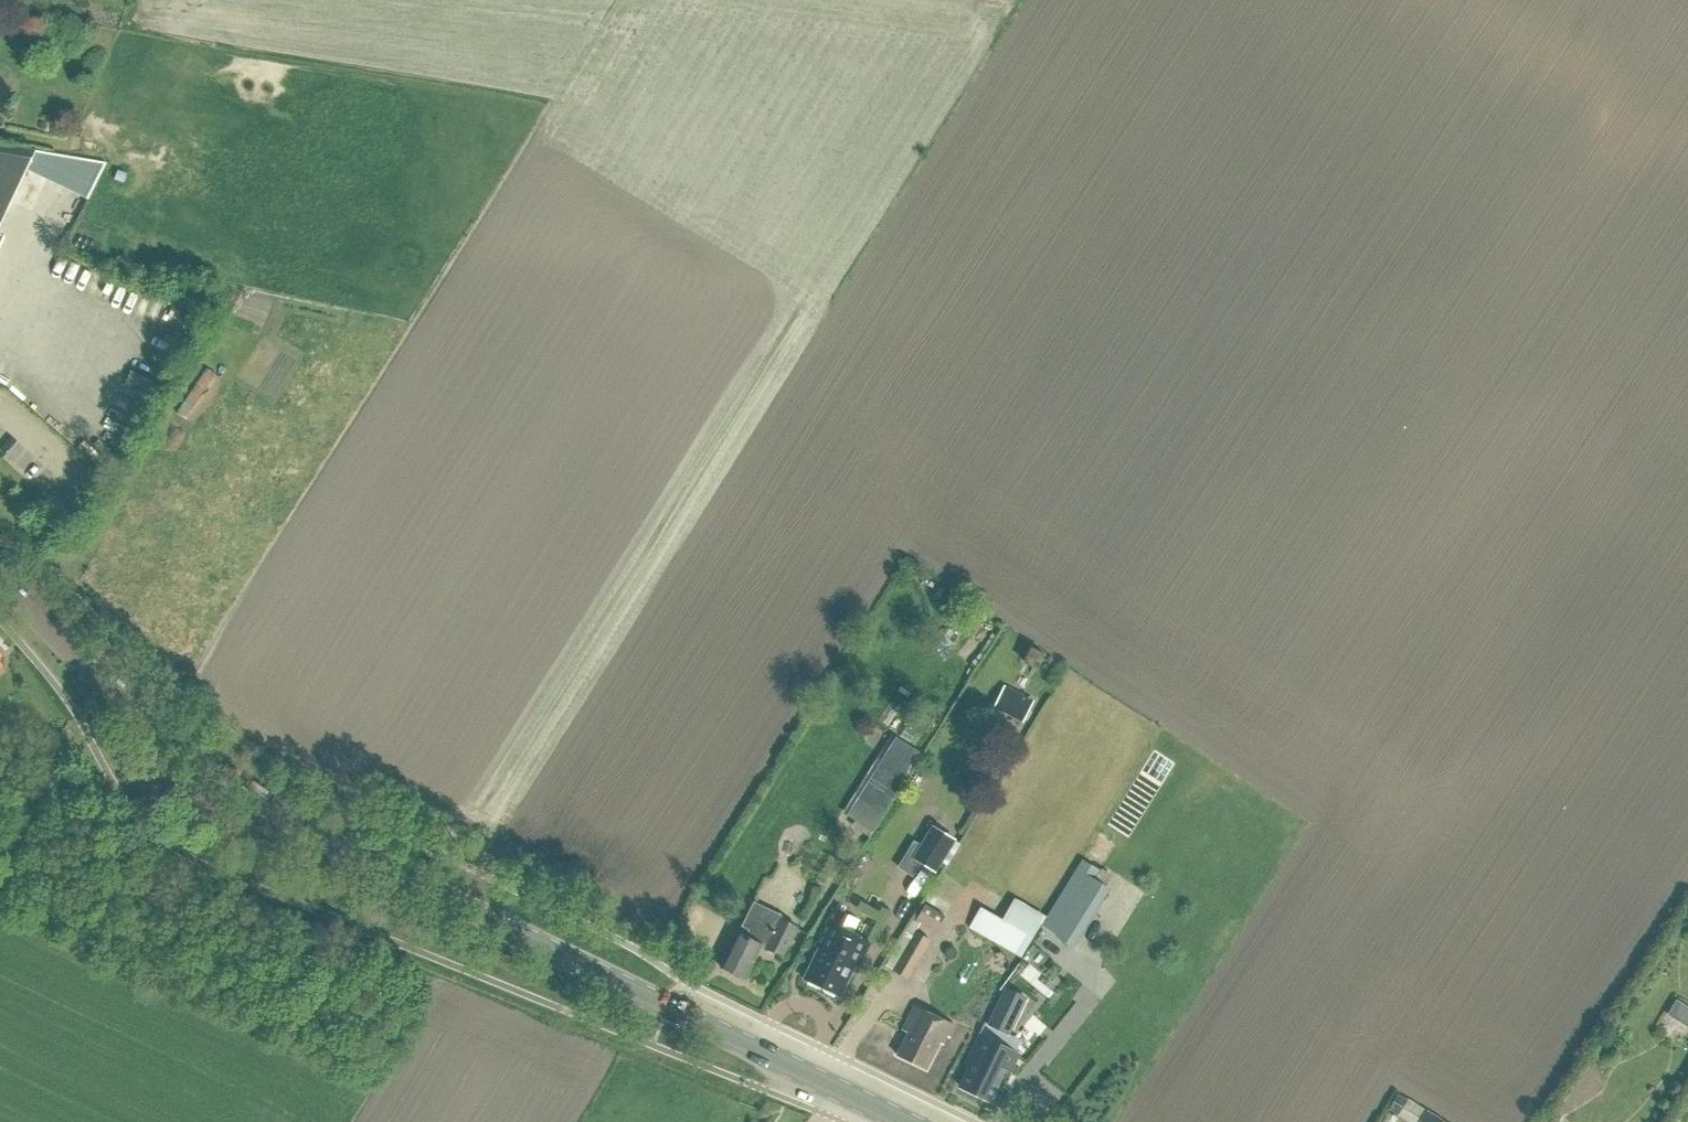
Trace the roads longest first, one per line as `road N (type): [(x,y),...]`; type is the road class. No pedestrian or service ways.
road 1 (secondary): [(909,1121),(296,820),(137,710),(0,573)]

